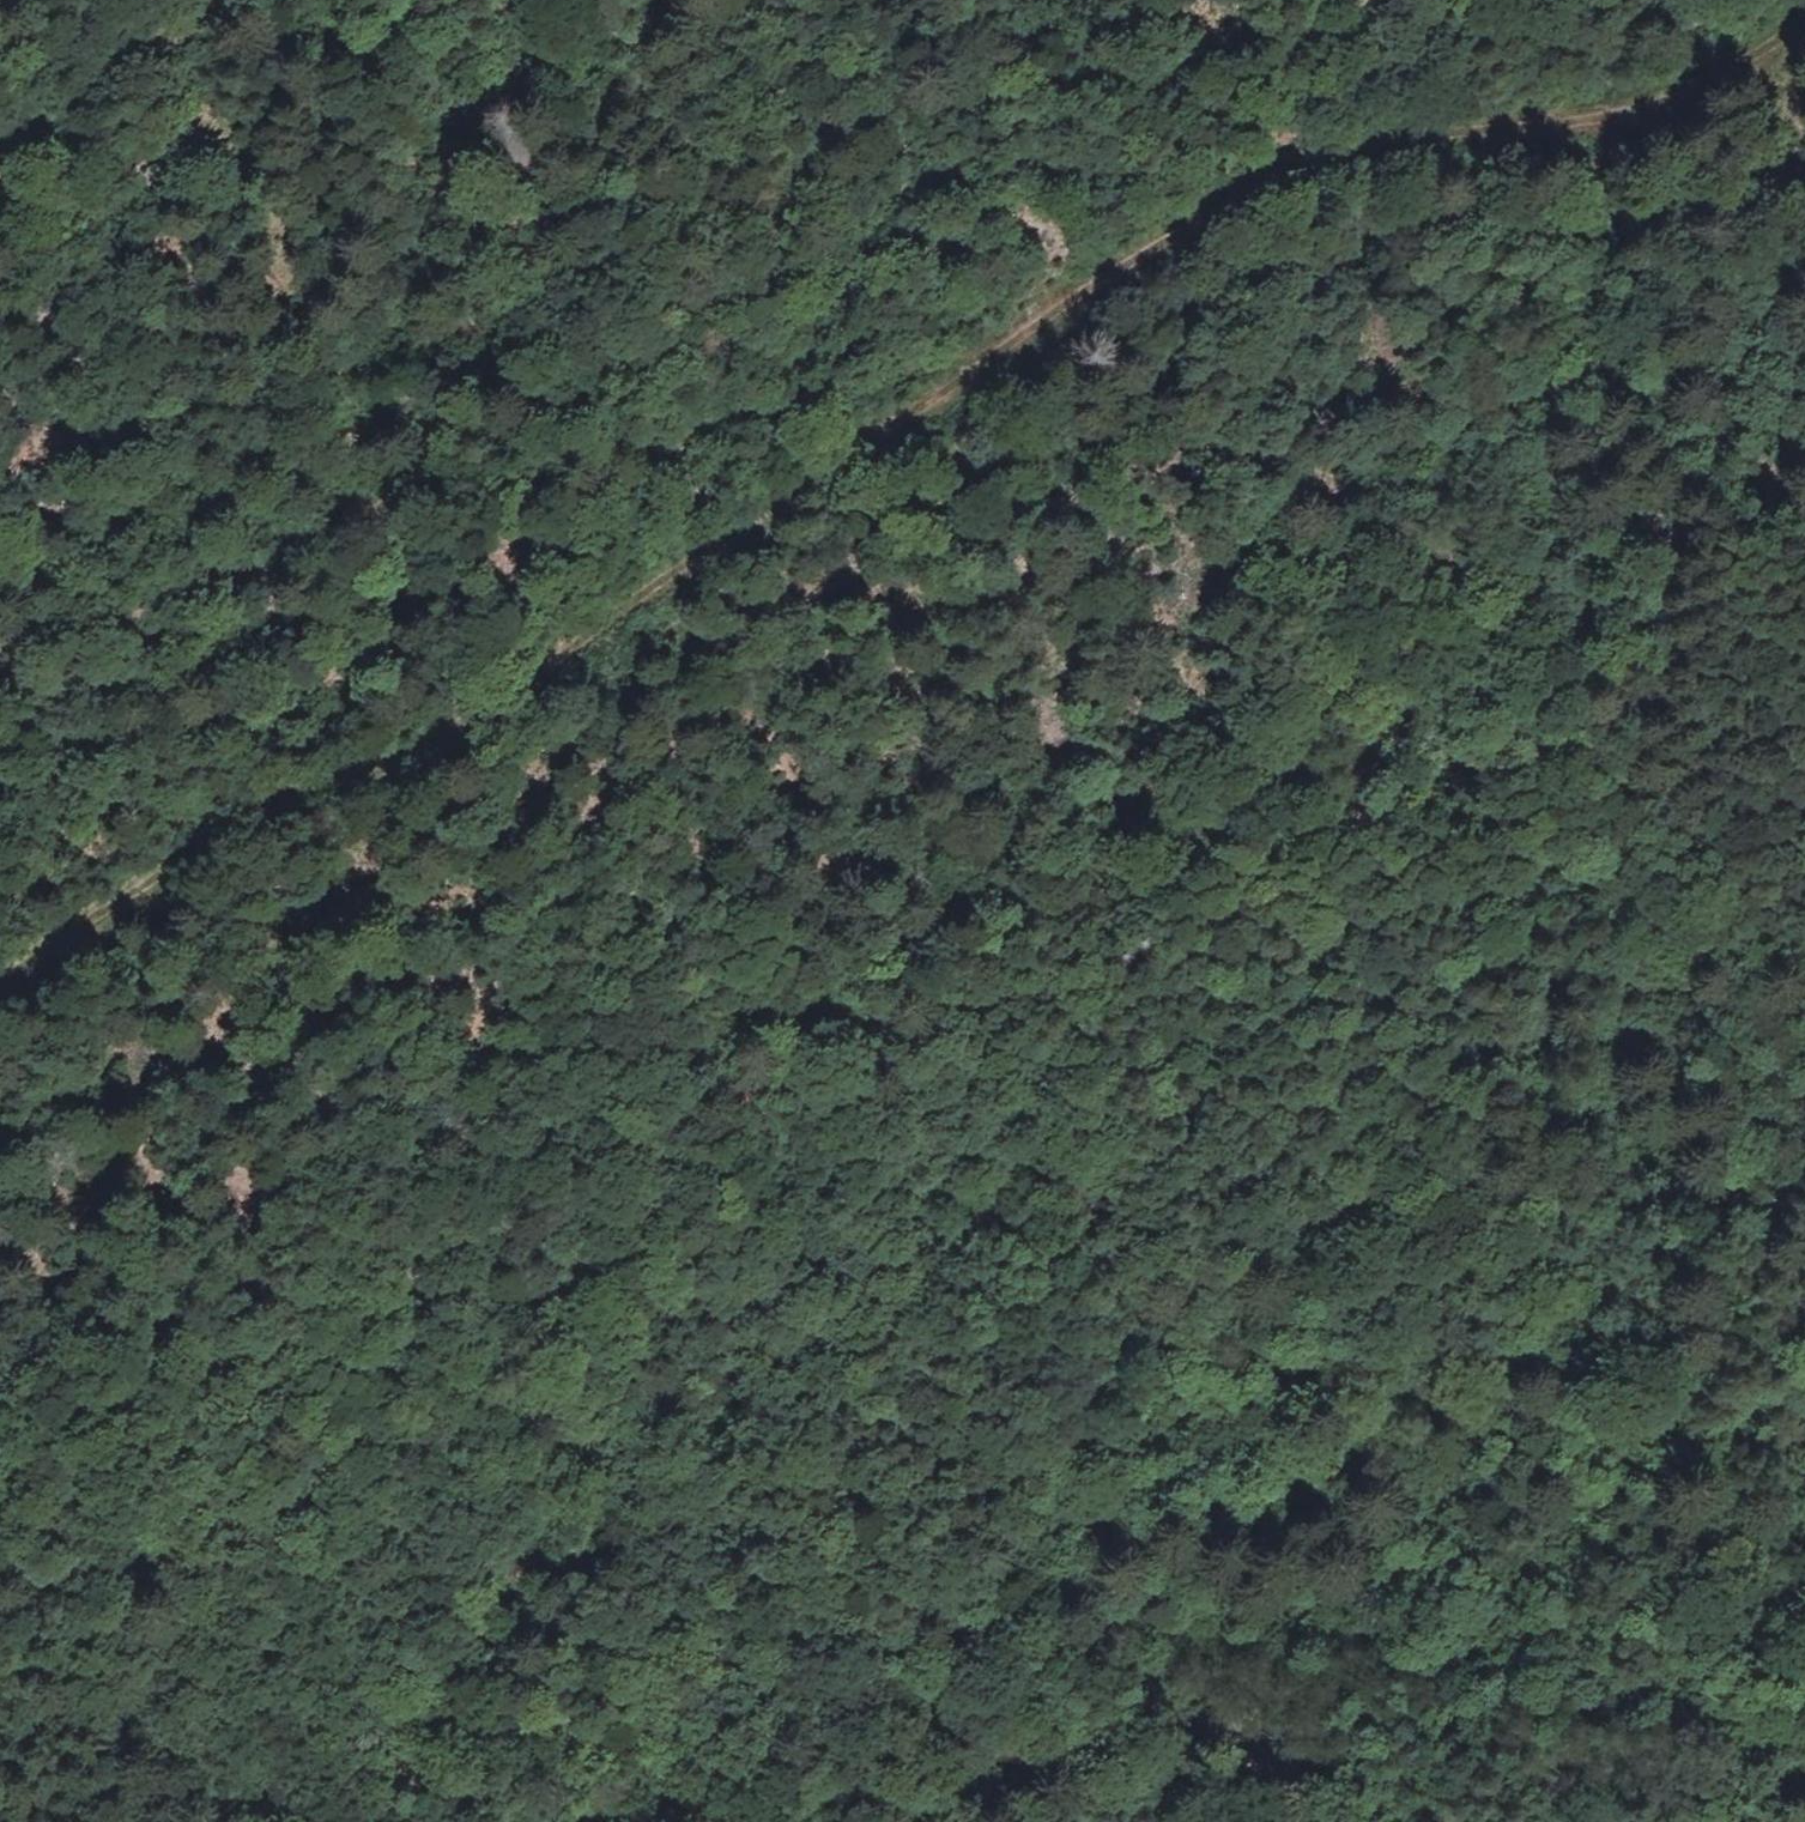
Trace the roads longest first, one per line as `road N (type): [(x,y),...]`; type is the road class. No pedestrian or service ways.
road 1 (track): [(0,978),(277,805),(748,538),(1000,365),(1084,297),(1243,207),(1395,143),(1541,124),(1606,126),(1707,80),(1804,18)]
road 2 (track): [(0,149),(213,0)]

